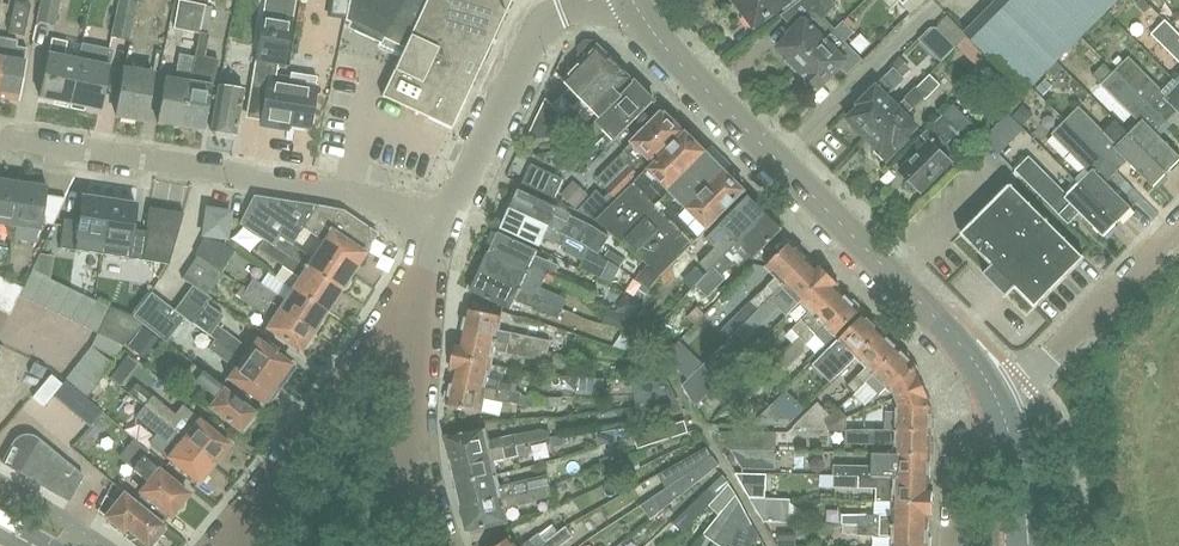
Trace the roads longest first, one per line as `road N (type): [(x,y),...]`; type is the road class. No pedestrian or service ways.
road 1 (residential): [(997,401),(973,359),(663,48),(632,0)]
road 2 (residential): [(446,210),(0,138)]
road 3 (residential): [(214,545),(422,260)]
road 4 (residential): [(997,401),(1178,222)]
road 5 (residential): [(446,210),(536,25),(575,0)]
road 6 (residential): [(409,438),(422,260)]
road 7 (residential): [(997,401),(955,458),(953,545)]

